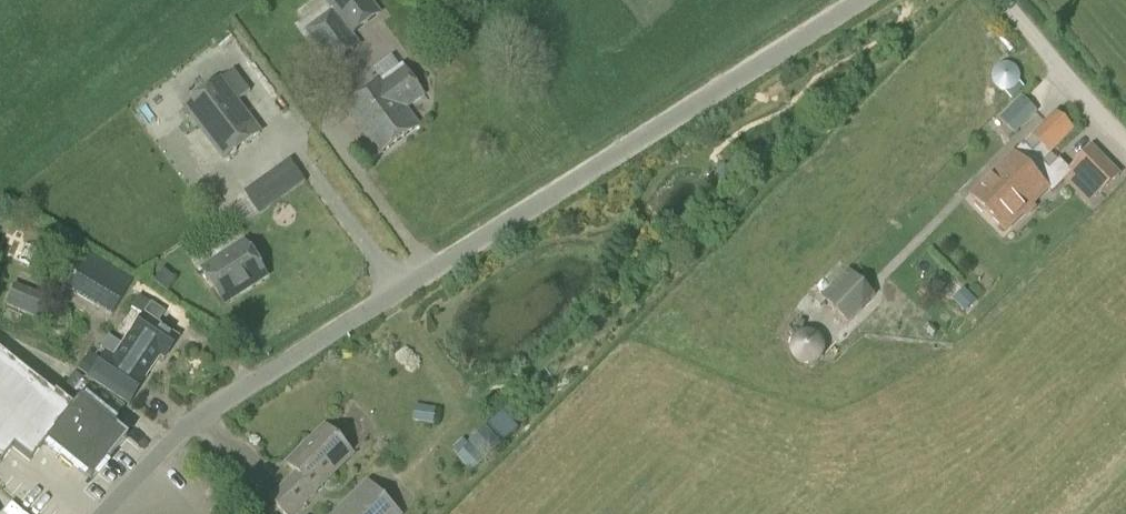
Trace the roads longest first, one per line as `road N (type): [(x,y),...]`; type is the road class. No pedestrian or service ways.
road 1 (unclassified): [(104,513),(209,409),(862,0)]
road 2 (unclassified): [(1125,142),(1004,0)]

